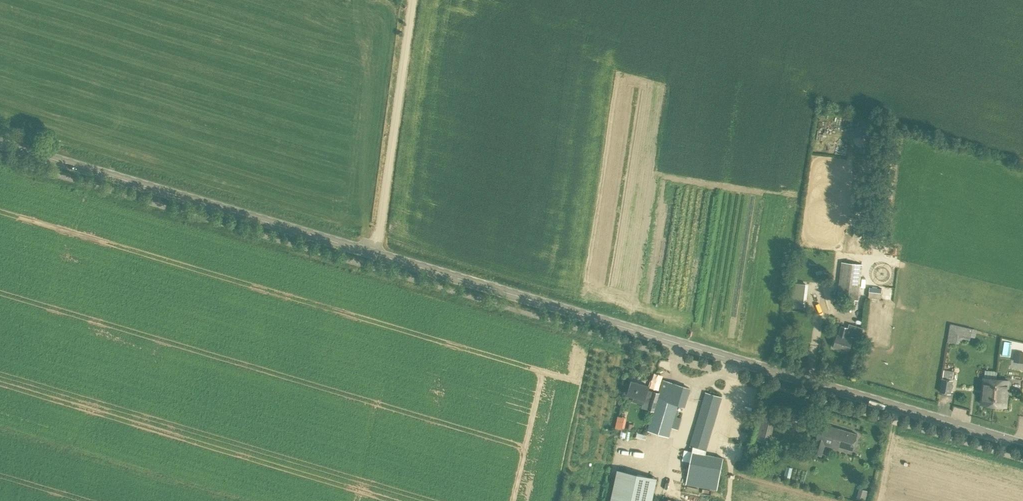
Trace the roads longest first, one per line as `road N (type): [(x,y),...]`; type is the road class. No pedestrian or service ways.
road 1 (tertiary): [(1022,443),(0,145)]

